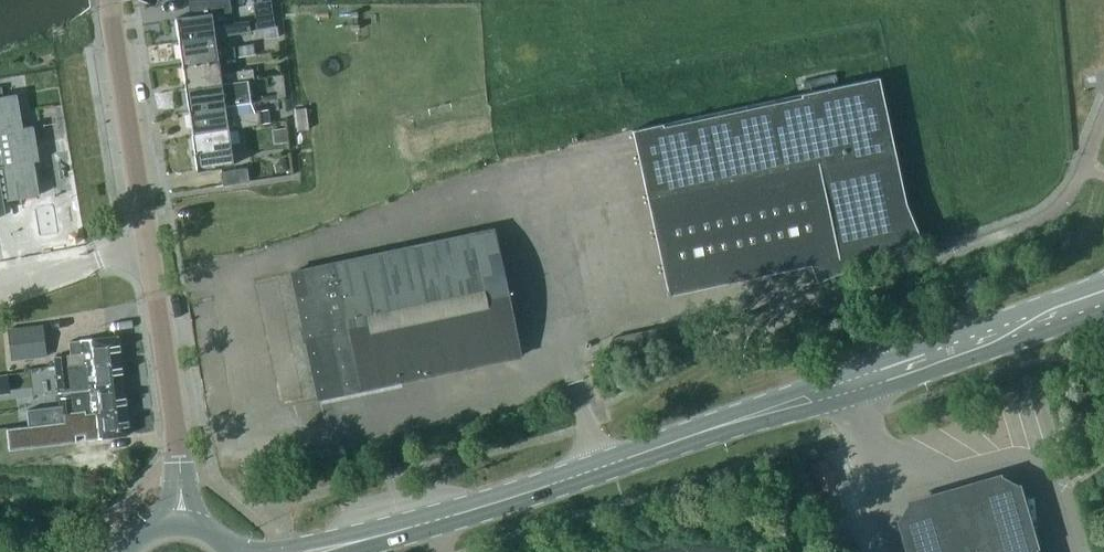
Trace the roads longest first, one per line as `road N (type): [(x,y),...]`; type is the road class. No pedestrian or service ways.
road 1 (secondary): [(181,521),(175,414),(114,0)]
road 2 (primary): [(1103,282),(622,459)]
road 3 (primary): [(622,459),(868,394),(1103,313)]
road 4 (primary): [(401,529),(622,459)]
road 5 (primary): [(401,529),(235,551)]

